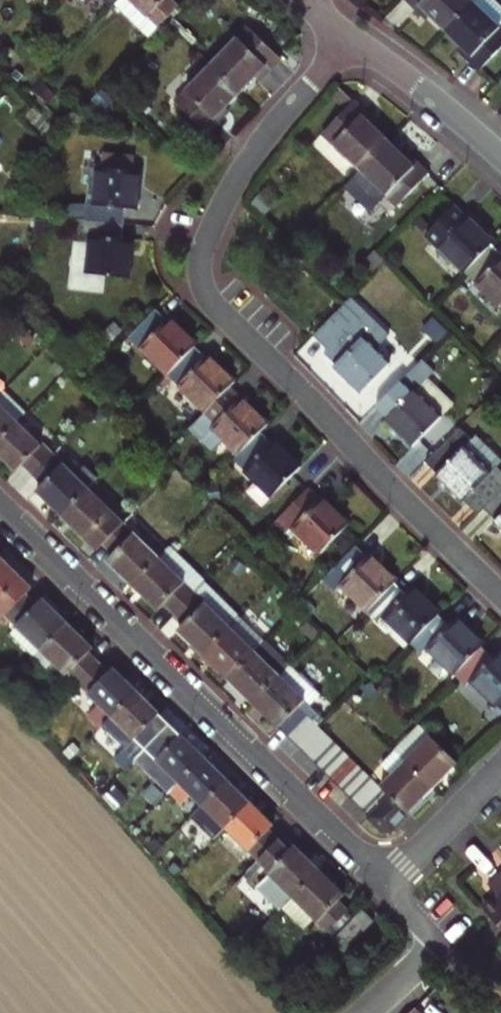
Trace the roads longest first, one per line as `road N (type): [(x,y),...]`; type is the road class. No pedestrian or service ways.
road 1 (residential): [(349,37),(229,190),(201,253),(202,285),(500,595)]
road 2 (residential): [(0,508),(385,881)]
road 3 (residential): [(349,37),(500,154)]
road 4 (residential): [(364,1012),(440,941),(385,881)]
road 5 (residential): [(385,881),(500,769)]

